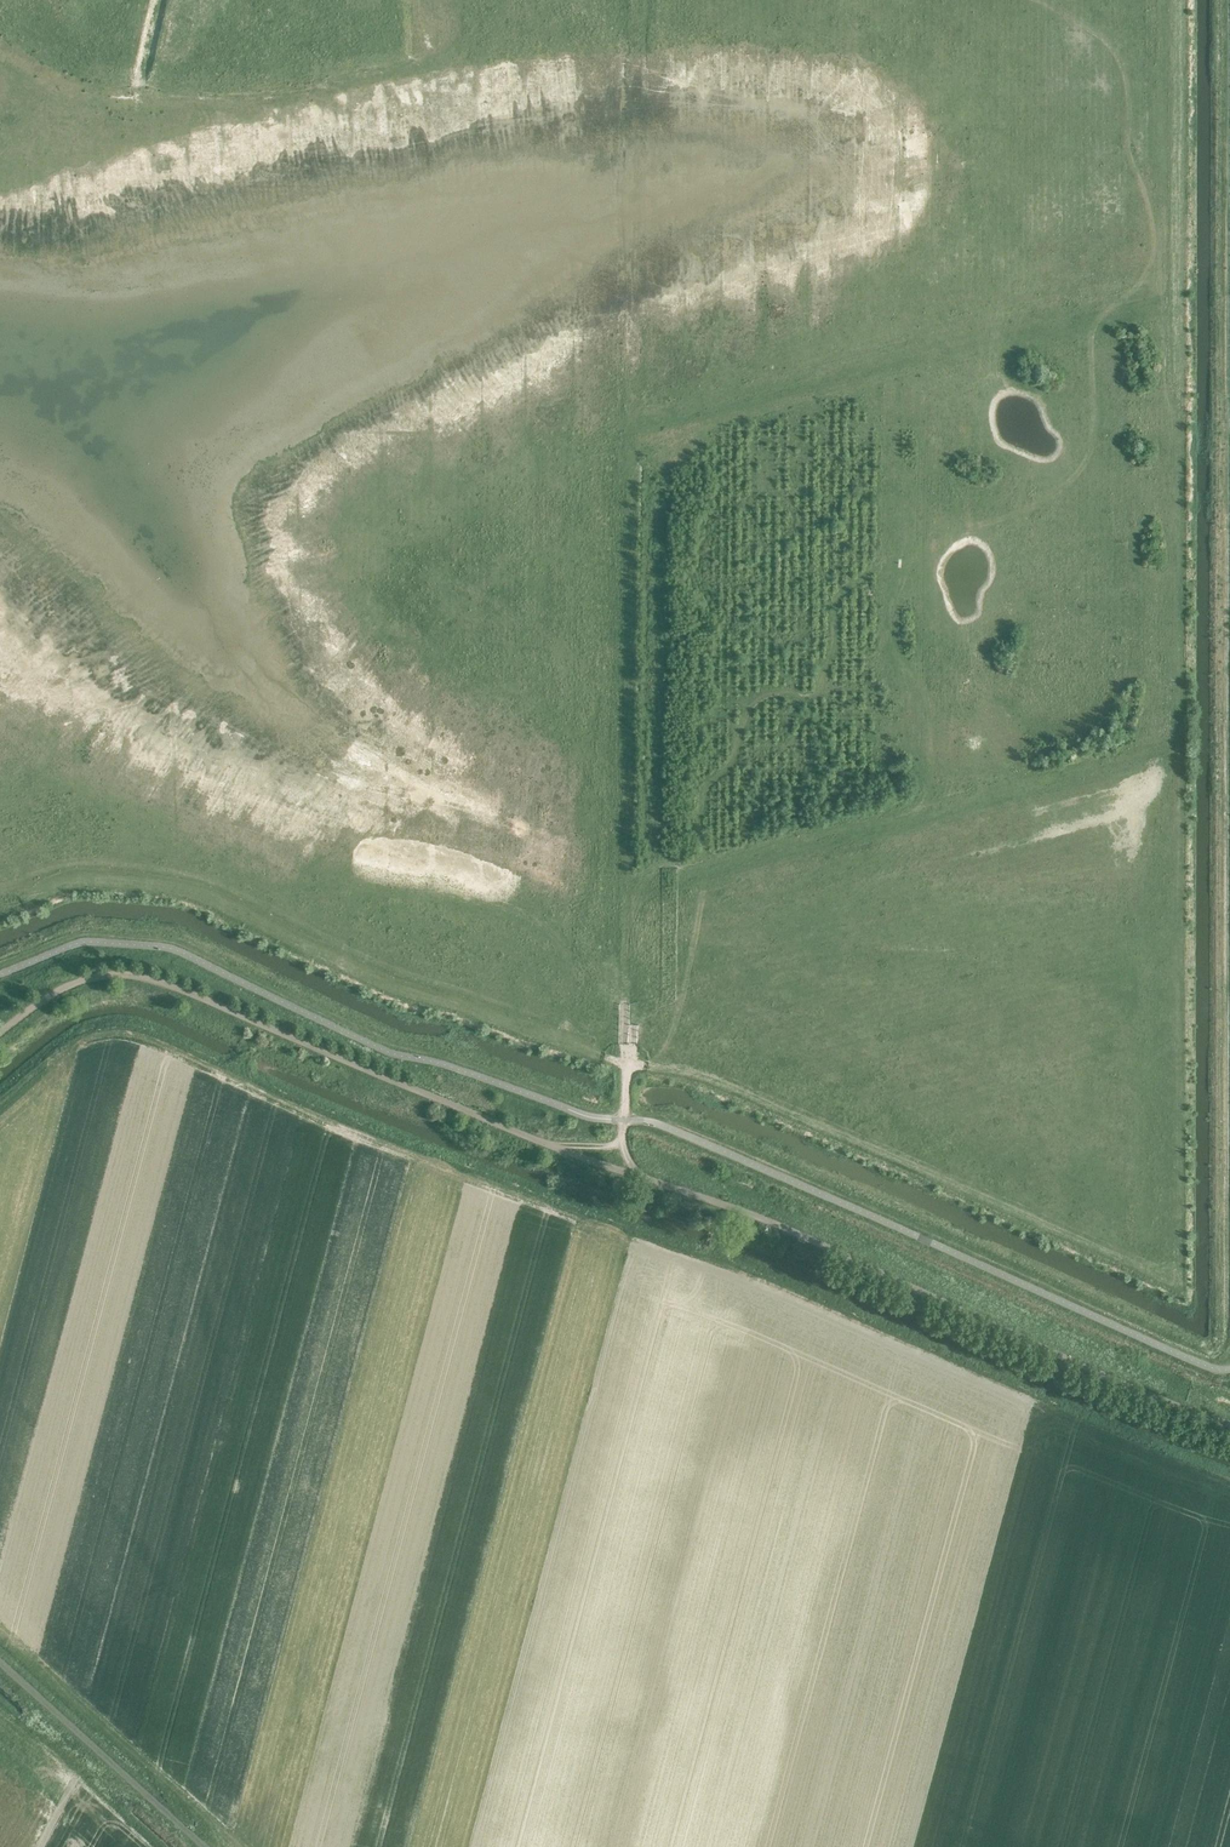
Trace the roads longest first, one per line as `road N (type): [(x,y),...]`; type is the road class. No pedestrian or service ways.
road 1 (track): [(0,1032),(76,982),(148,978),(646,1181)]
road 2 (track): [(1229,1427),(781,1228),(646,1181)]
road 3 (track): [(202,1846),(0,1664)]

